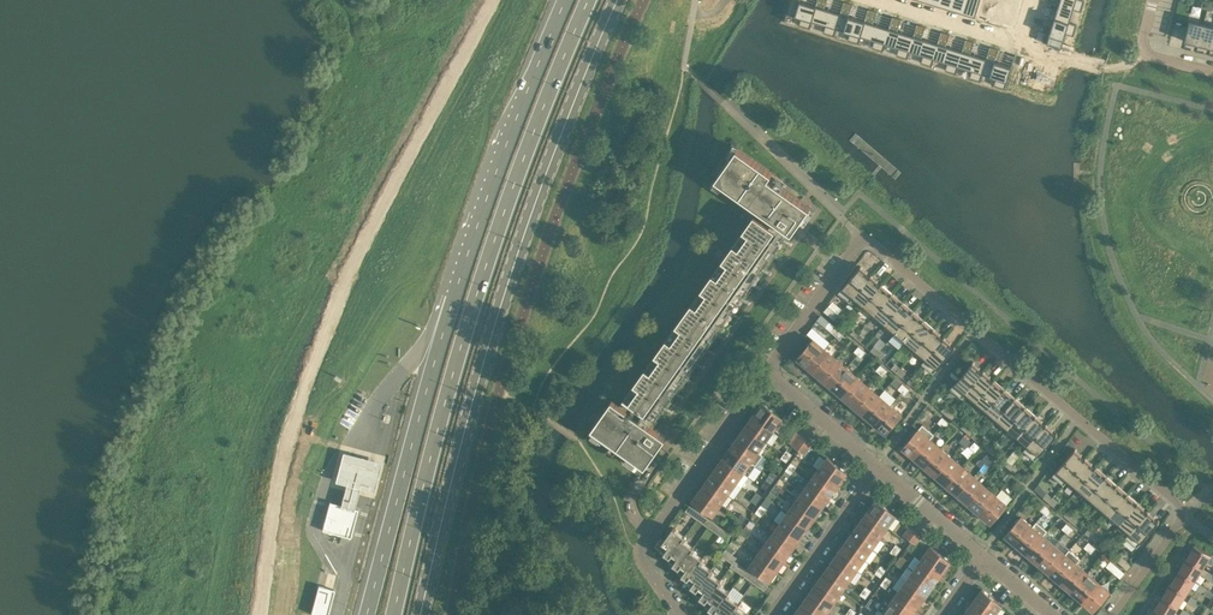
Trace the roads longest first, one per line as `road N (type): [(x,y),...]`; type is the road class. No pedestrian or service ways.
road 1 (residential): [(1112,614),(1178,523),(1180,504),(874,244),(858,245),(768,372)]
road 2 (primary): [(567,0),(489,189),(369,614)]
road 3 (primary): [(396,614),(444,410),(511,195),(589,0)]
road 4 (residential): [(768,372),(644,544),(641,557),(681,614)]
road 5 (residential): [(872,0),(1016,43),(1038,0)]
road 6 (residential): [(768,614),(879,468)]
road 7 (residential): [(879,468),(768,372)]
road 8 (residential): [(983,557),(879,468)]

